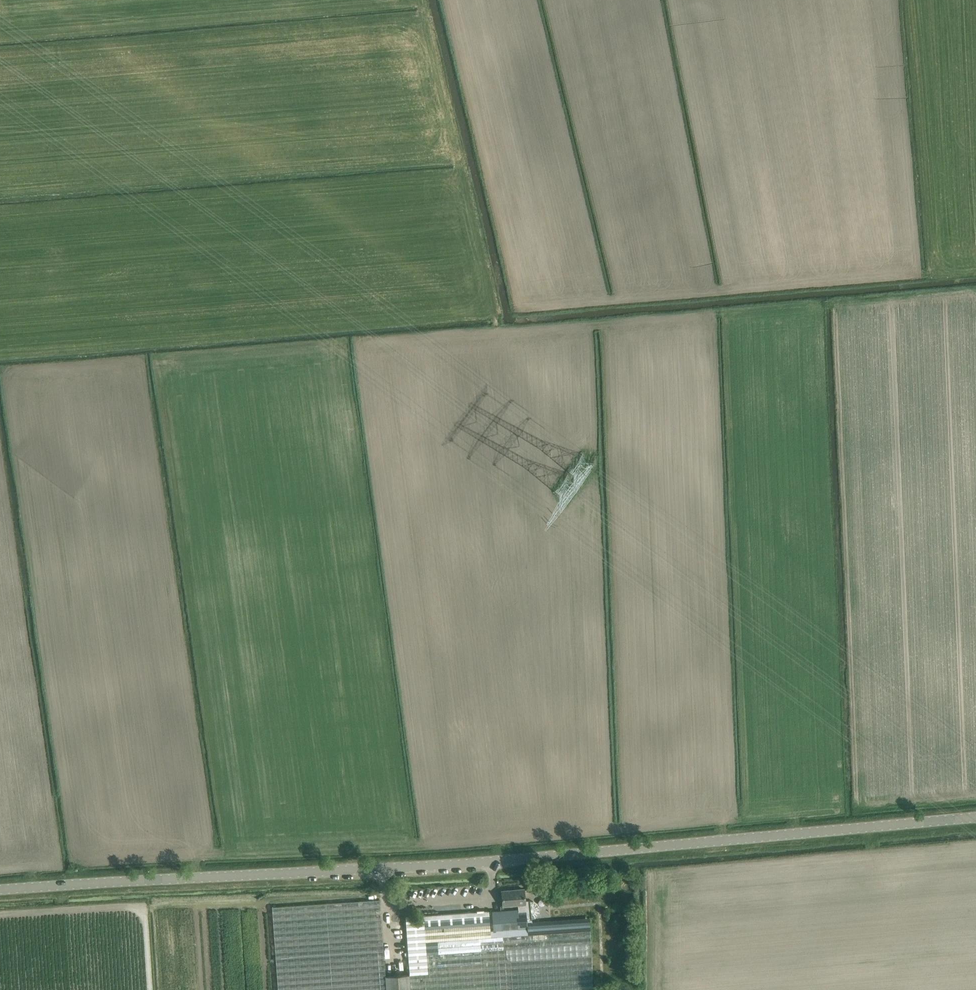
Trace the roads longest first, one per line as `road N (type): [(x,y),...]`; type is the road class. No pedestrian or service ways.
road 1 (tertiary): [(0,890),(441,865),(975,817)]

